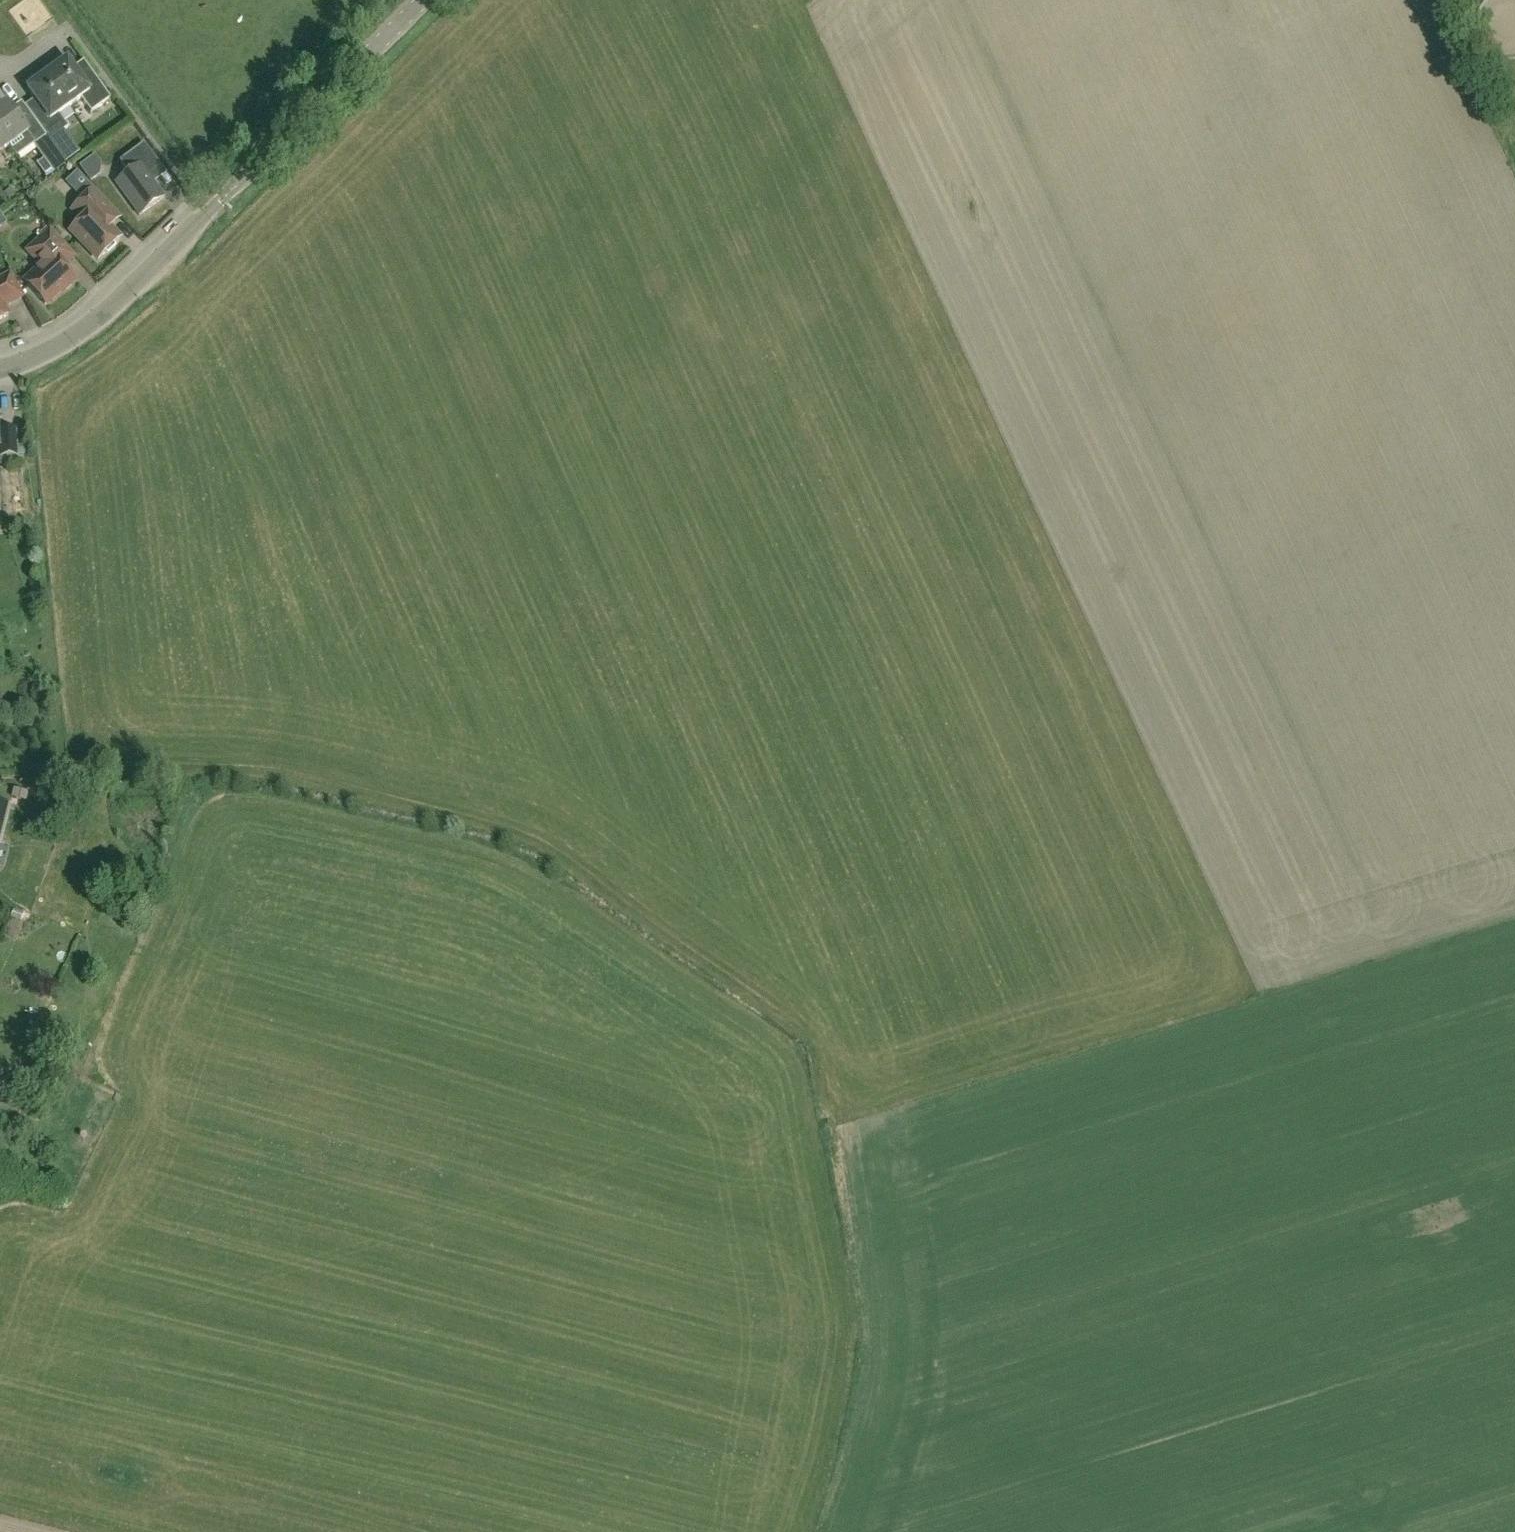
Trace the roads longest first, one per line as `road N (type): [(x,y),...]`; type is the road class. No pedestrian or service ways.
road 1 (tertiary): [(0,369),(66,342),(117,301),(423,0)]

